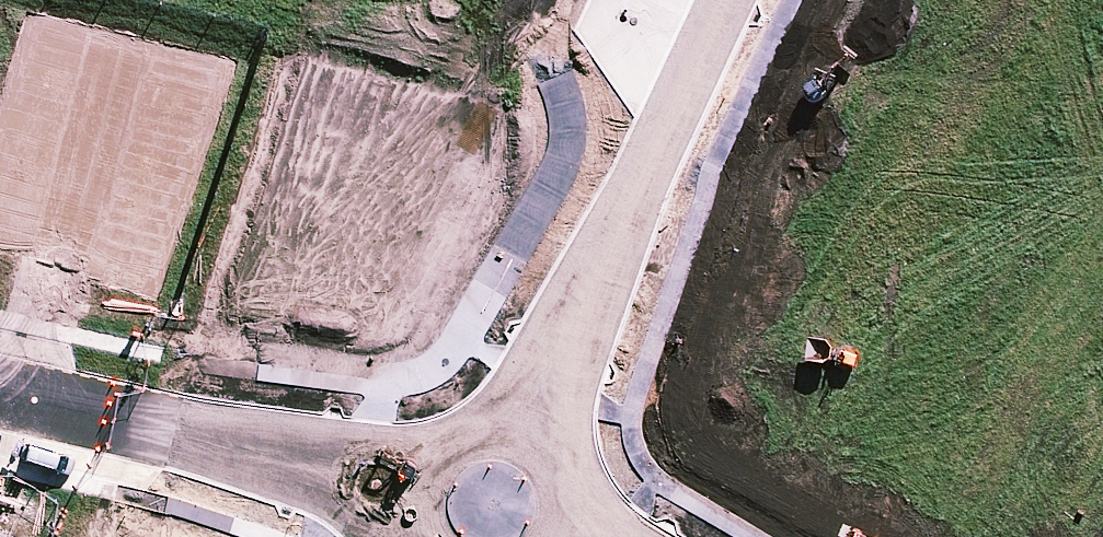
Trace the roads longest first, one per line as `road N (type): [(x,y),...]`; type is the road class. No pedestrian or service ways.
road 1 (residential): [(721,0),(520,434)]
road 2 (residential): [(417,490),(0,394)]
road 3 (residential): [(417,490),(424,469),(455,437),(476,430),(520,434)]
road 4 (residential): [(520,434),(557,466),(565,489),(558,536)]

